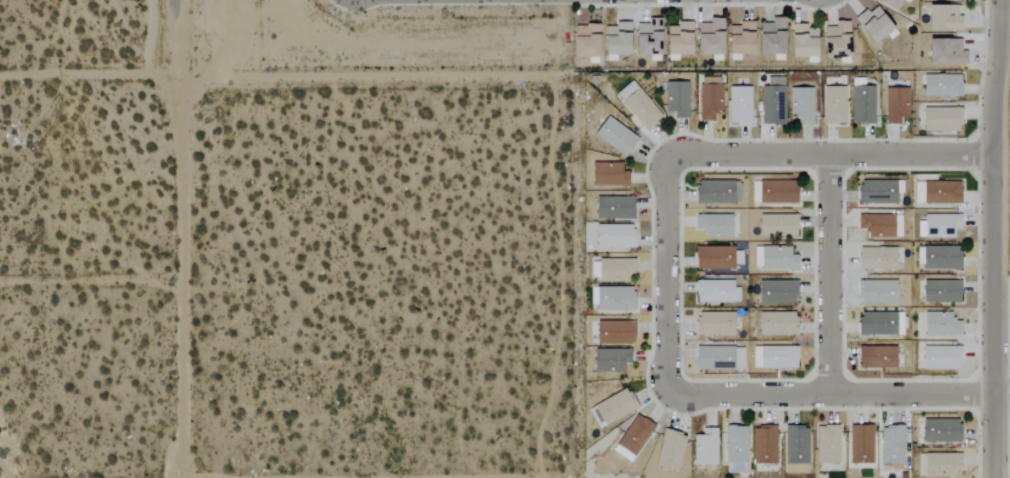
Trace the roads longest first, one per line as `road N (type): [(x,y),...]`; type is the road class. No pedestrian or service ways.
road 1 (track): [(180,81),(575,78),(574,477),(496,477)]
road 2 (tertiary): [(1003,477),(1000,0)]
road 3 (track): [(185,477),(180,81)]
road 4 (residential): [(673,392),(1009,400)]
road 5 (residential): [(674,160),(999,155)]
road 6 (residential): [(835,395),(833,159)]
road 7 (residential): [(673,392),(674,160)]

